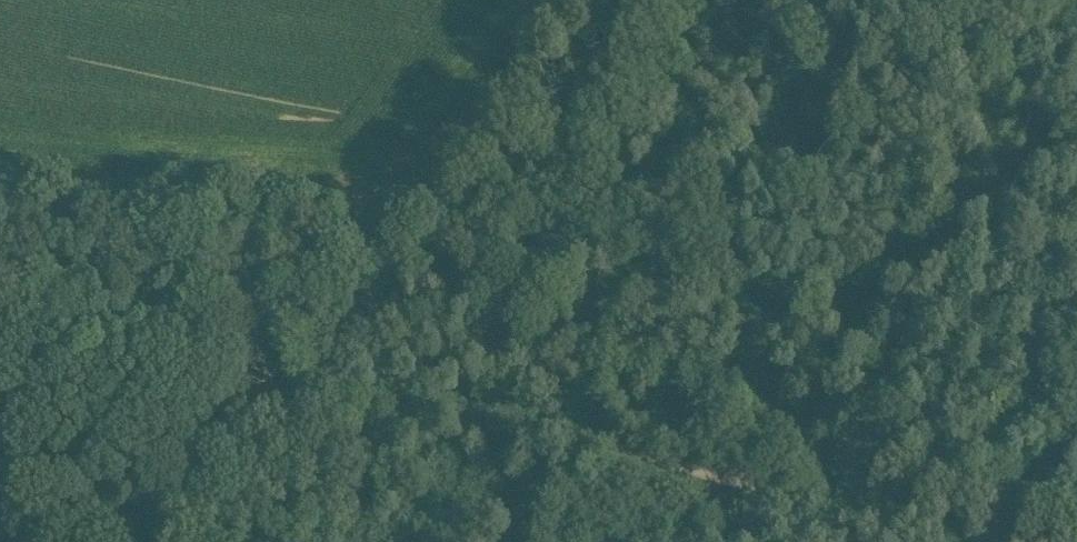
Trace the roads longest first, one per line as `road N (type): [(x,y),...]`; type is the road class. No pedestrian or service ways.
road 1 (track): [(964,541),(770,497),(529,390),(459,170)]
road 2 (track): [(583,0),(459,170),(224,541)]
road 3 (track): [(770,497),(849,403),(953,244),(1076,141)]
road 4 (track): [(240,517),(0,461)]

